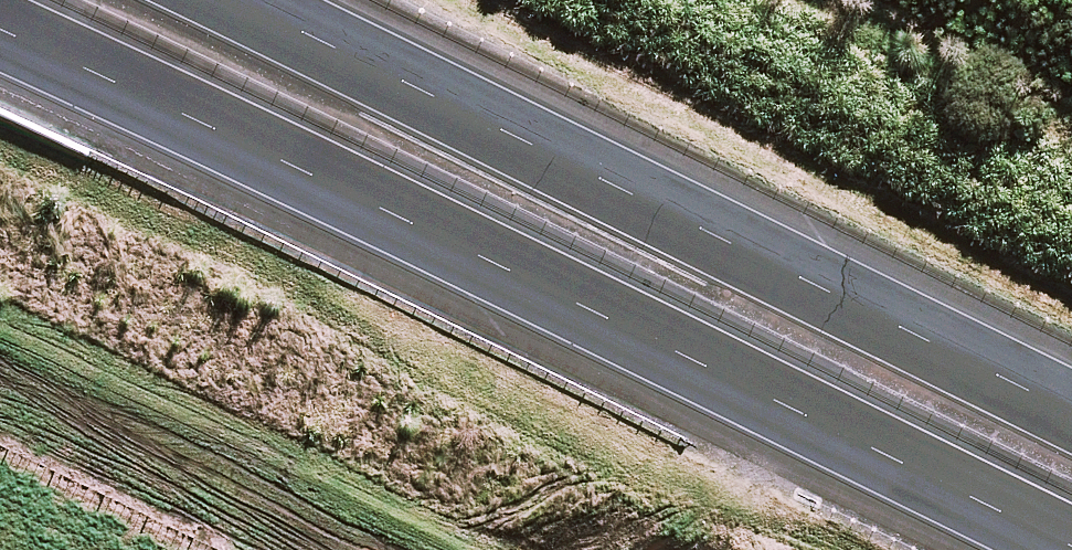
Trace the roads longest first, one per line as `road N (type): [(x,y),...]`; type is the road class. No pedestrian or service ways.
road 1 (motorway): [(1071,521),(155,66),(6,0)]
road 2 (motorway): [(231,0),(1071,401)]

